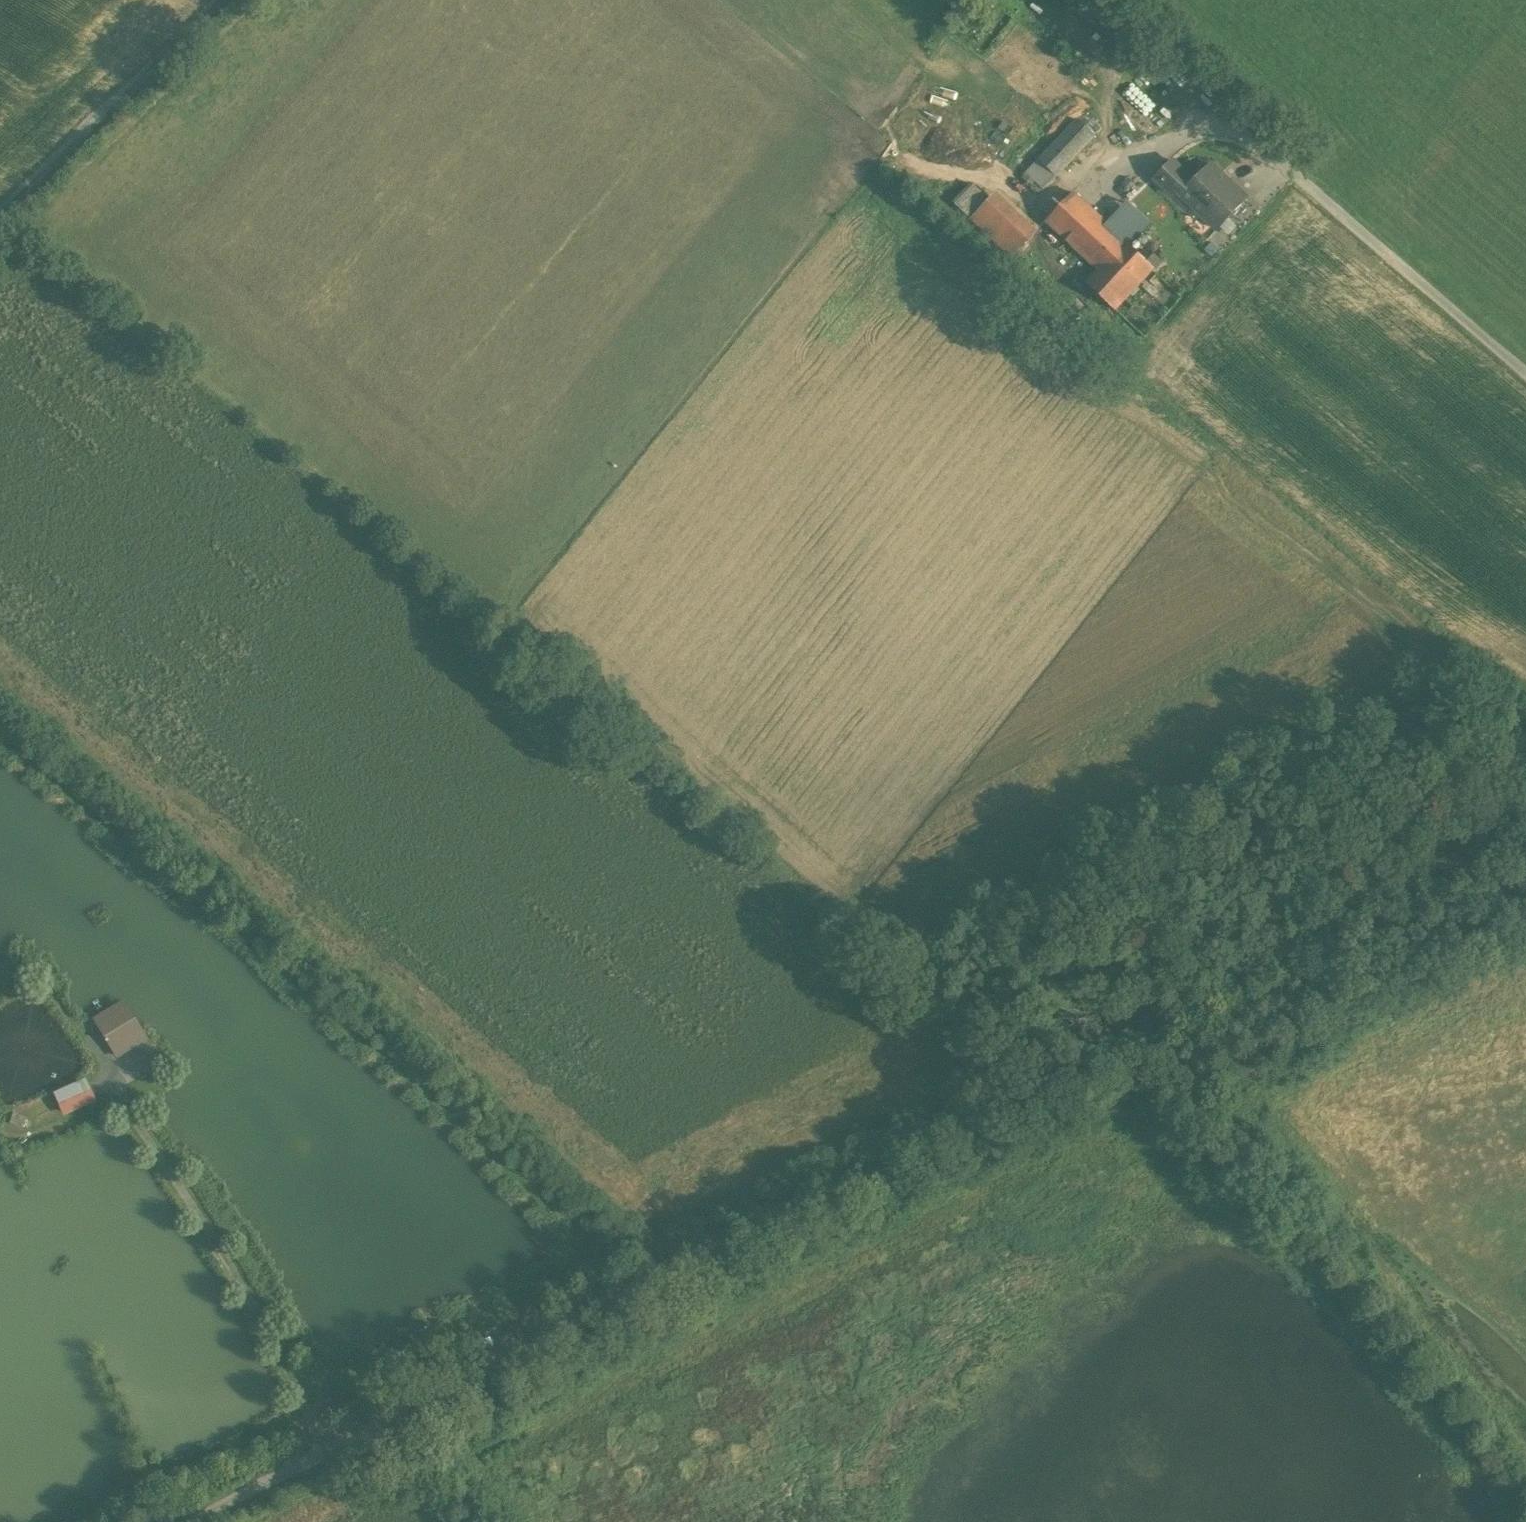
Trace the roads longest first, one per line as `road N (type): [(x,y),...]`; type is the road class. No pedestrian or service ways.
road 1 (unclassified): [(190,1521),(1525,825)]
road 2 (track): [(0,218),(225,0)]

